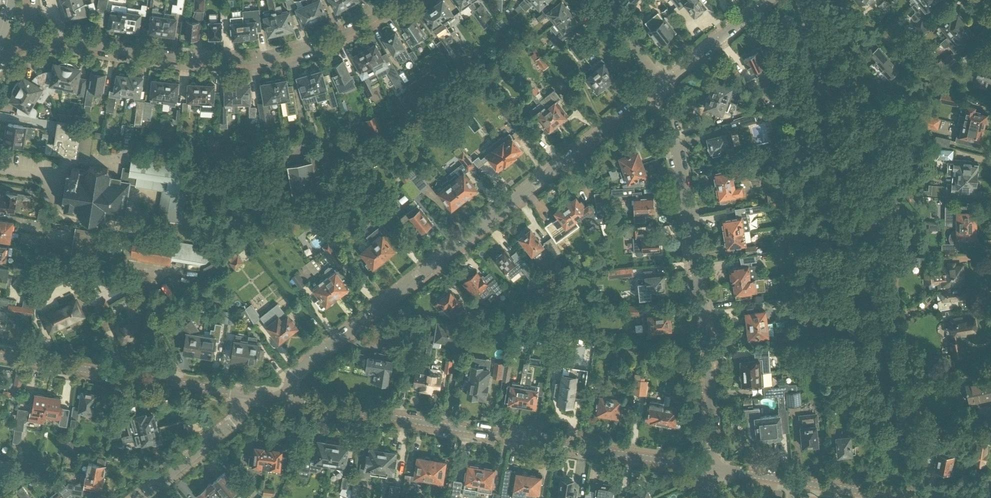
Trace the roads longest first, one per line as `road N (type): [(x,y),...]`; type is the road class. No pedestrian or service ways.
road 1 (residential): [(289,401),(295,374),(661,83)]
road 2 (residential): [(712,469),(289,401)]
road 3 (residential): [(712,469),(697,264),(661,83)]
road 4 (residential): [(30,36),(179,60),(249,61),(341,35),(404,0)]
road 5 (residential): [(244,394),(0,355)]
road 6 (residential): [(892,497),(712,469)]
road 7 (residential): [(138,497),(234,420),(244,394)]
road 8 (residential): [(661,83),(765,0)]

